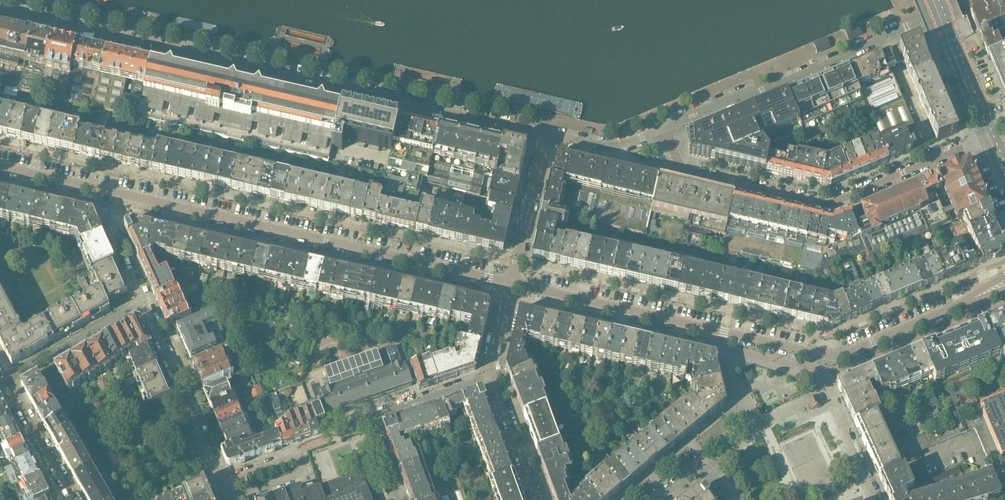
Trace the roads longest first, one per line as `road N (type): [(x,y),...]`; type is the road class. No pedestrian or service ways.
road 1 (residential): [(0,12),(546,134)]
road 2 (residential): [(510,283),(0,167)]
road 3 (residential): [(1004,283),(827,357),(510,283)]
road 4 (residential): [(990,135),(823,205),(681,170),(663,128)]
road 5 (residential): [(663,128),(958,6)]
road 6 (residential): [(143,304),(7,382),(74,499)]
road 7 (residential): [(395,499),(367,420),(489,377)]
road 8 (residential): [(221,482),(143,304)]
road 9 (residential): [(232,499),(301,473),(294,454),(221,482)]
road 10 (residential): [(546,134),(510,283)]
road 11 (tertiary): [(990,135),(934,0)]
road 12 (residential): [(489,377),(535,499)]
road 13 (residential): [(546,134),(612,148),(663,128)]

